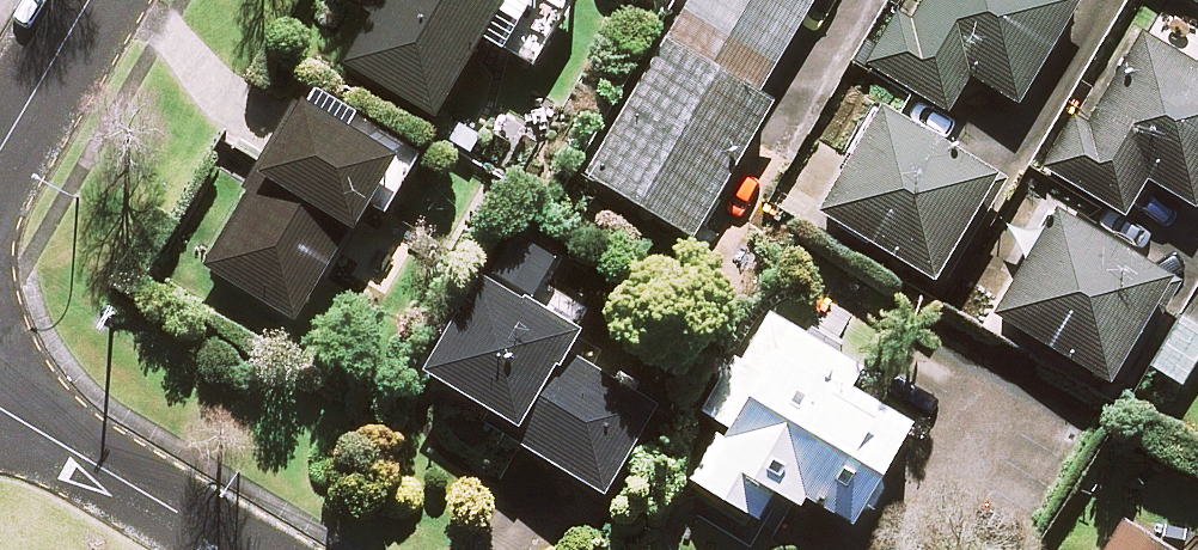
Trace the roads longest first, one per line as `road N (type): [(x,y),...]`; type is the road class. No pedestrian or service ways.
road 1 (residential): [(0,410),(240,549)]
road 2 (residential): [(0,150),(89,0)]

